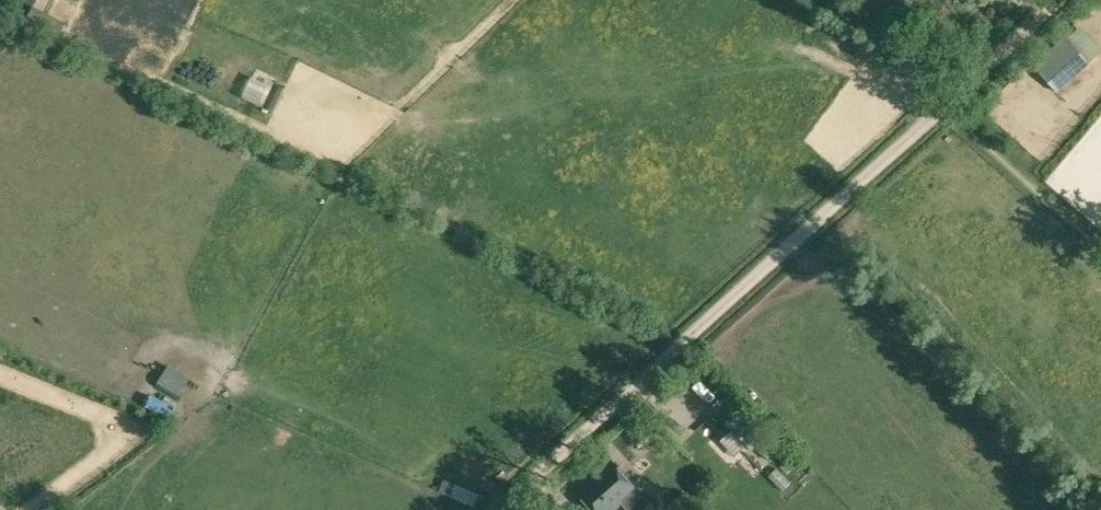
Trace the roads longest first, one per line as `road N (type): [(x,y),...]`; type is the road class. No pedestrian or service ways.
road 1 (track): [(500,509),(1058,0)]

